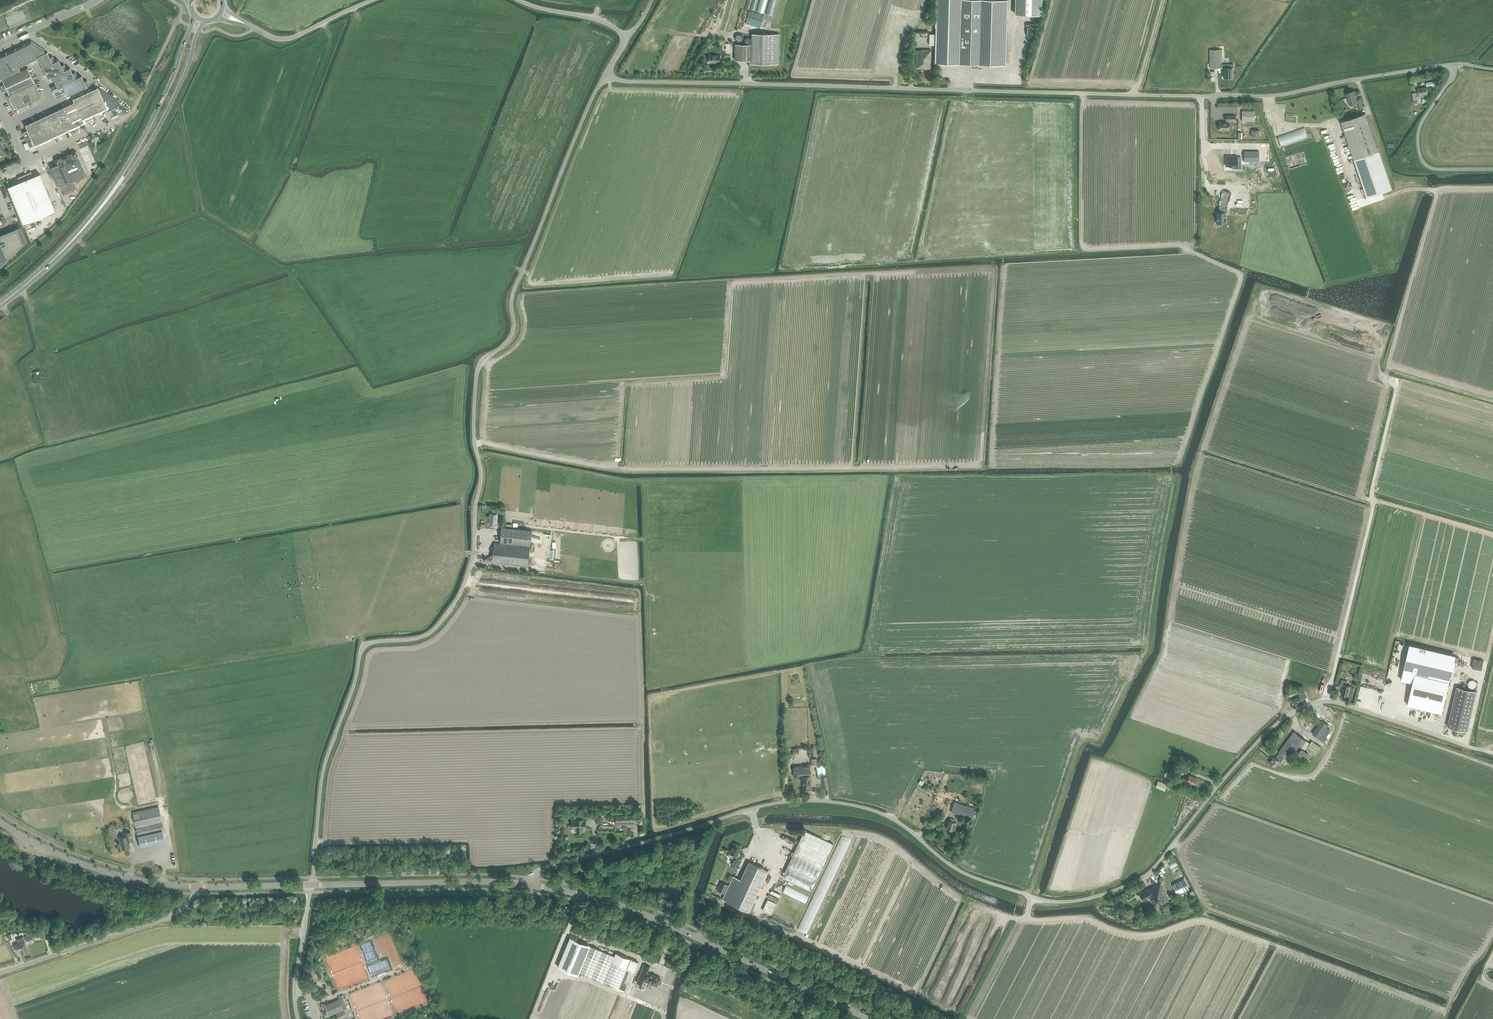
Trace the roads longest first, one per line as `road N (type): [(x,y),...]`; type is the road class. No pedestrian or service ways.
road 1 (unclassified): [(531,886),(552,865),(766,805),(821,801),(890,817),(973,877),(1041,899),(1075,901),(1152,871),(1256,743),(1303,707),(1333,702),(1473,748),(1492,746)]
road 2 (unclassified): [(311,886),(323,773),(362,650),(431,632),(466,582),(481,478),(474,435),(479,368),(512,336),(514,291),(607,74)]
road 3 (unclassified): [(607,74),(627,82),(1266,97),(1447,66)]
road 4 (tertiary): [(531,886),(640,913),(868,1018)]
road 5 (secondary): [(82,230),(155,134),(203,21)]
road 6 (secondary): [(196,17),(149,125),(82,230)]
road 7 (unclassified): [(0,972),(161,920),(200,886)]
road 8 (tertiary): [(311,886),(531,886)]
road 9 (tertiary): [(0,821),(79,863),(200,886)]
road 10 (unclassified): [(298,1018),(295,979),(311,886)]
road 11 (unclassified): [(256,28),(291,38),(373,0)]

